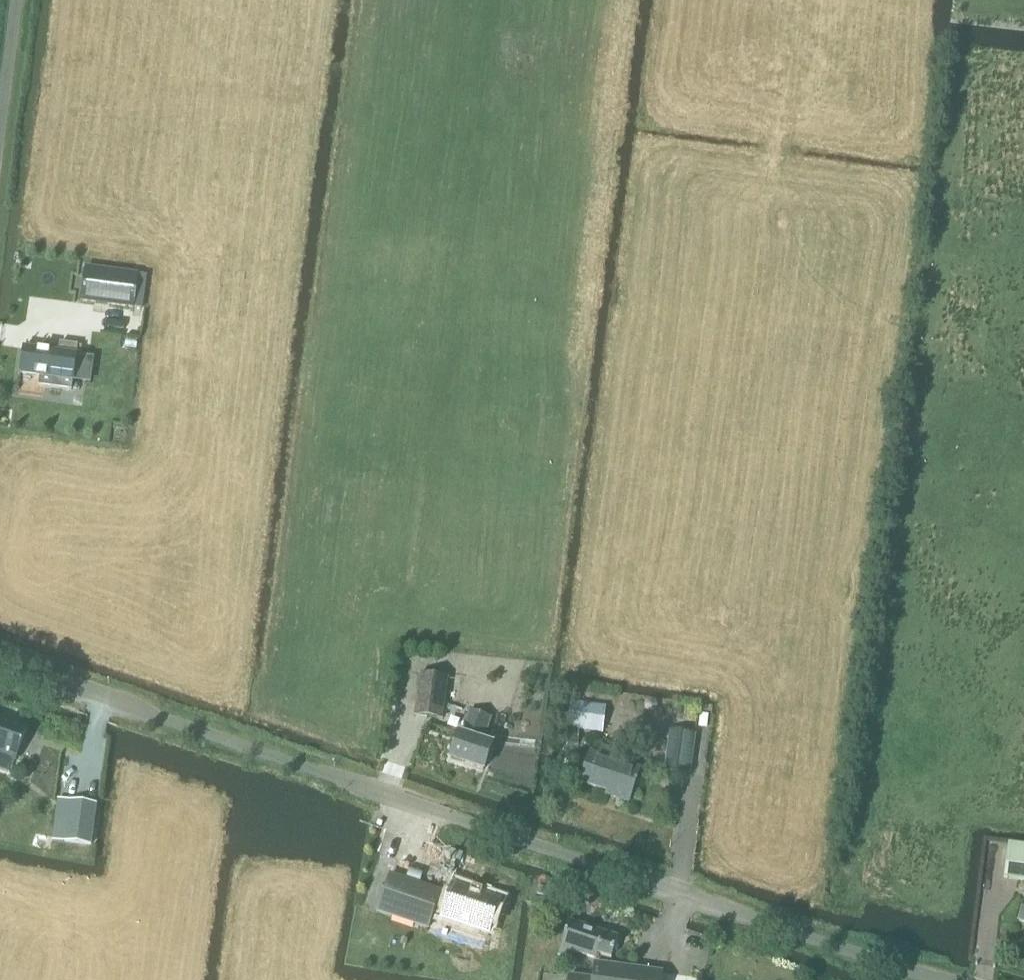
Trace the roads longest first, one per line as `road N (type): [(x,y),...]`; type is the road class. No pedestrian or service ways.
road 1 (unclassified): [(937,979),(0,660)]
road 2 (unclassified): [(0,128),(17,0)]

